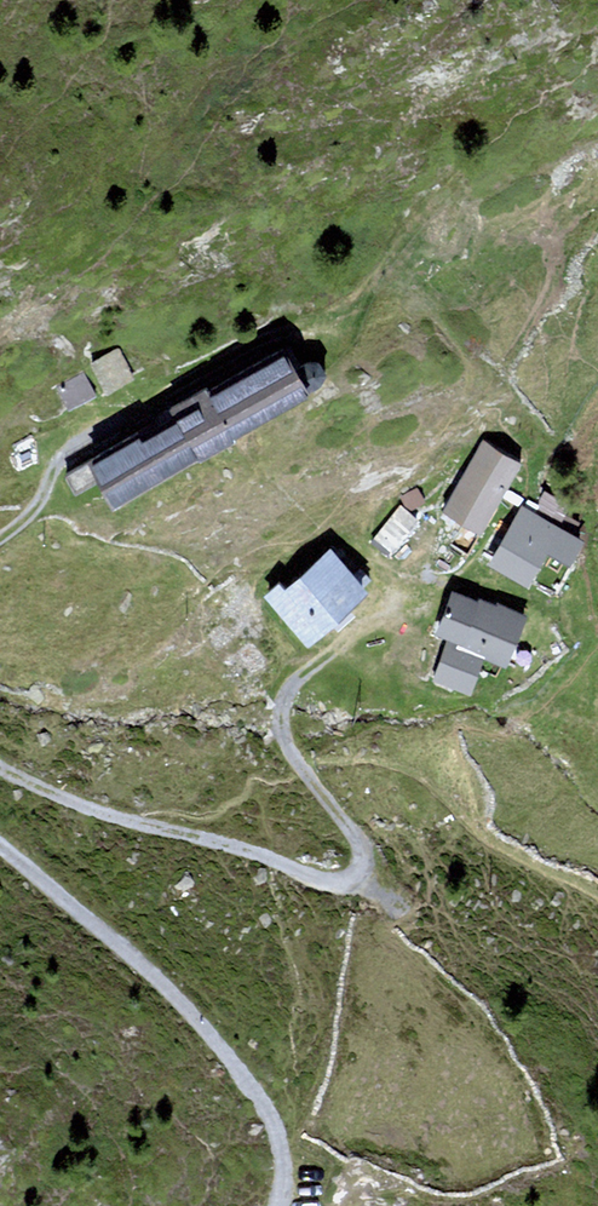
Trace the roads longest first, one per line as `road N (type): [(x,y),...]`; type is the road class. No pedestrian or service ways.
road 1 (track): [(0,766),(78,805),(333,883),(357,878),(365,856),(359,832),(300,765)]
road 2 (track): [(282,1205),(289,1179),(275,1118),(229,1051),(140,960),(0,846)]

